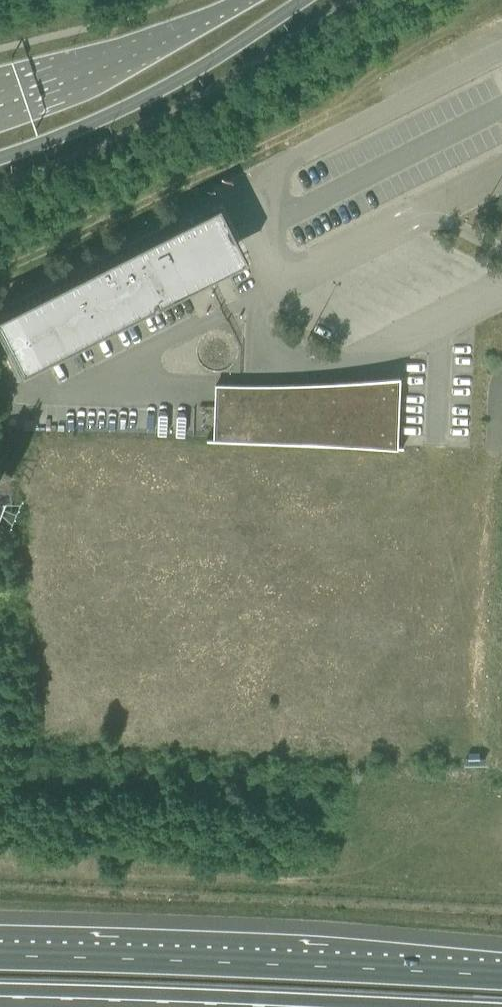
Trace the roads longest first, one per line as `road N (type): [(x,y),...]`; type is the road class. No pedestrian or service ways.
road 1 (motorway): [(501,975),(0,957)]
road 2 (tertiary): [(0,154),(159,89),(301,0)]
road 3 (motorway): [(0,997),(270,1006)]
road 4 (tertiary): [(240,0),(0,93)]

